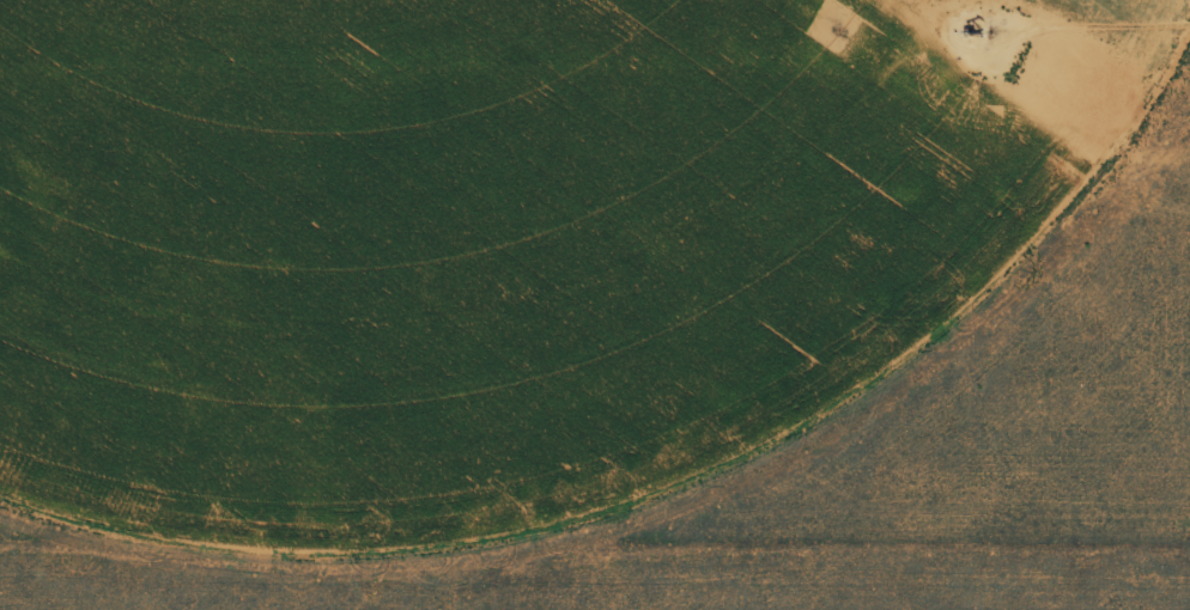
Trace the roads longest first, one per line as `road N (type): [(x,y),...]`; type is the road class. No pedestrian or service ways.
road 1 (residential): [(0,11),(560,0)]

